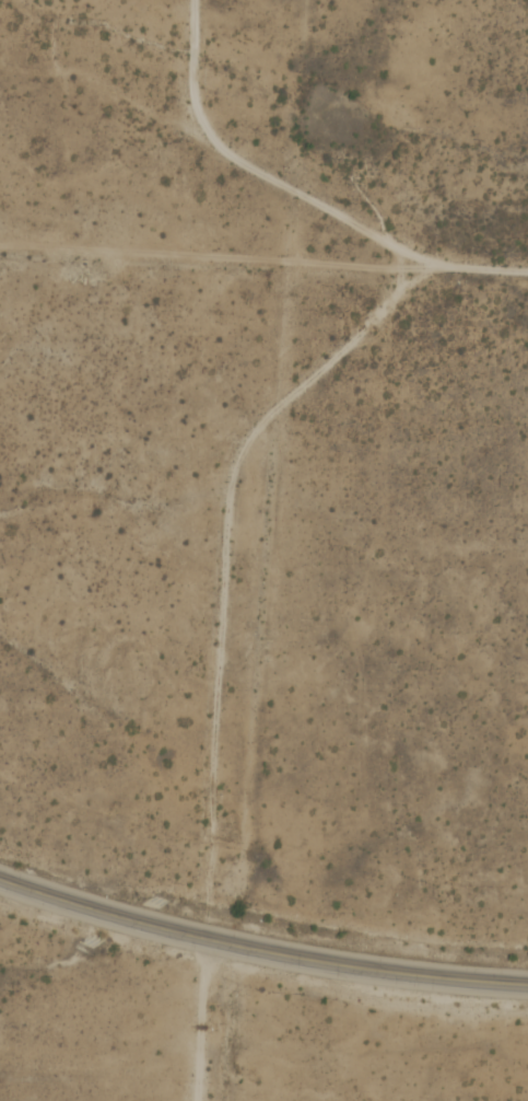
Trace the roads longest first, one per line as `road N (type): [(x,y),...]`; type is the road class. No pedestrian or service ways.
road 1 (residential): [(527,271),(443,265),(411,279),(243,450),(228,503),(210,820)]
road 2 (trunk): [(527,985),(270,952),(0,880)]
road 3 (residential): [(194,0),(192,91),(210,137),(274,182),(443,265)]
road 4 (residential): [(202,937),(196,1100)]

